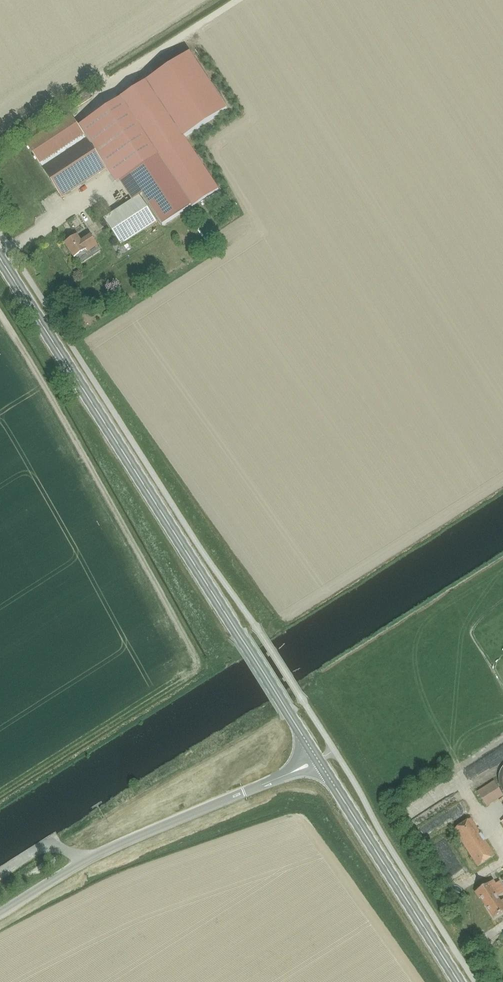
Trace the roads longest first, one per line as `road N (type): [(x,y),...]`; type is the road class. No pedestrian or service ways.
road 1 (secondary): [(313,752),(0,258)]
road 2 (unclassified): [(0,913),(105,850),(291,773)]
road 3 (secondary): [(458,981),(320,764)]

